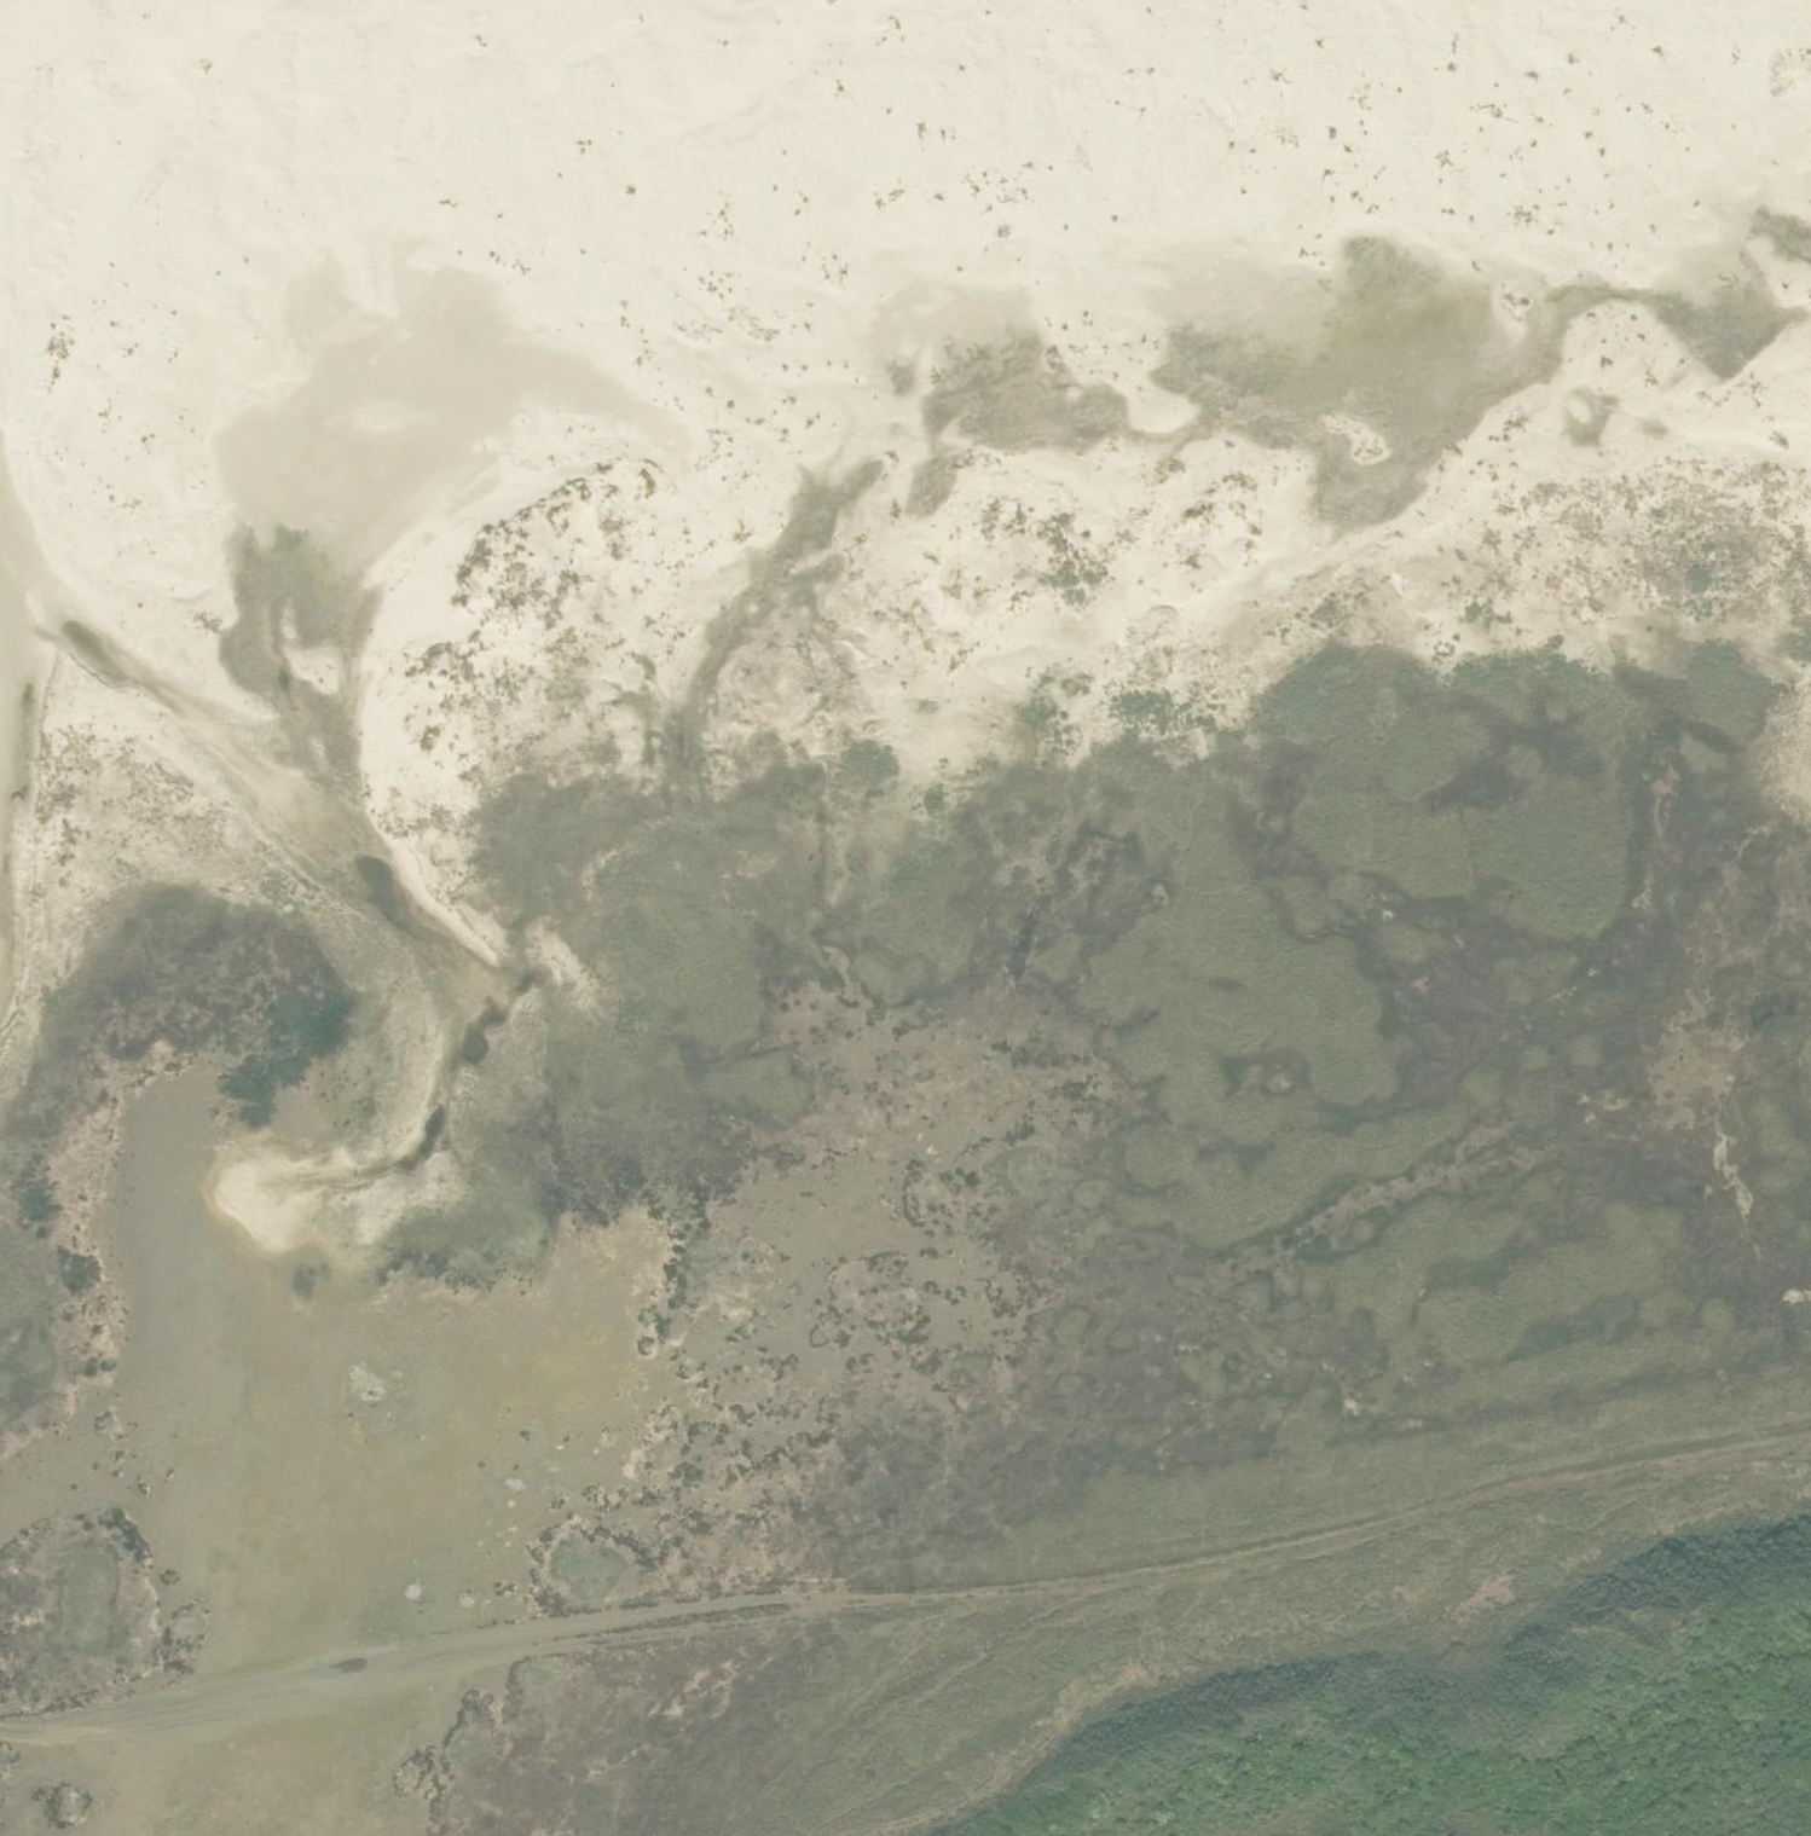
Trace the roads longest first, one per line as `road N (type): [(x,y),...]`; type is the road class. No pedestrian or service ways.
road 1 (track): [(0,1737),(649,1621),(1087,1580),(1810,1441)]

